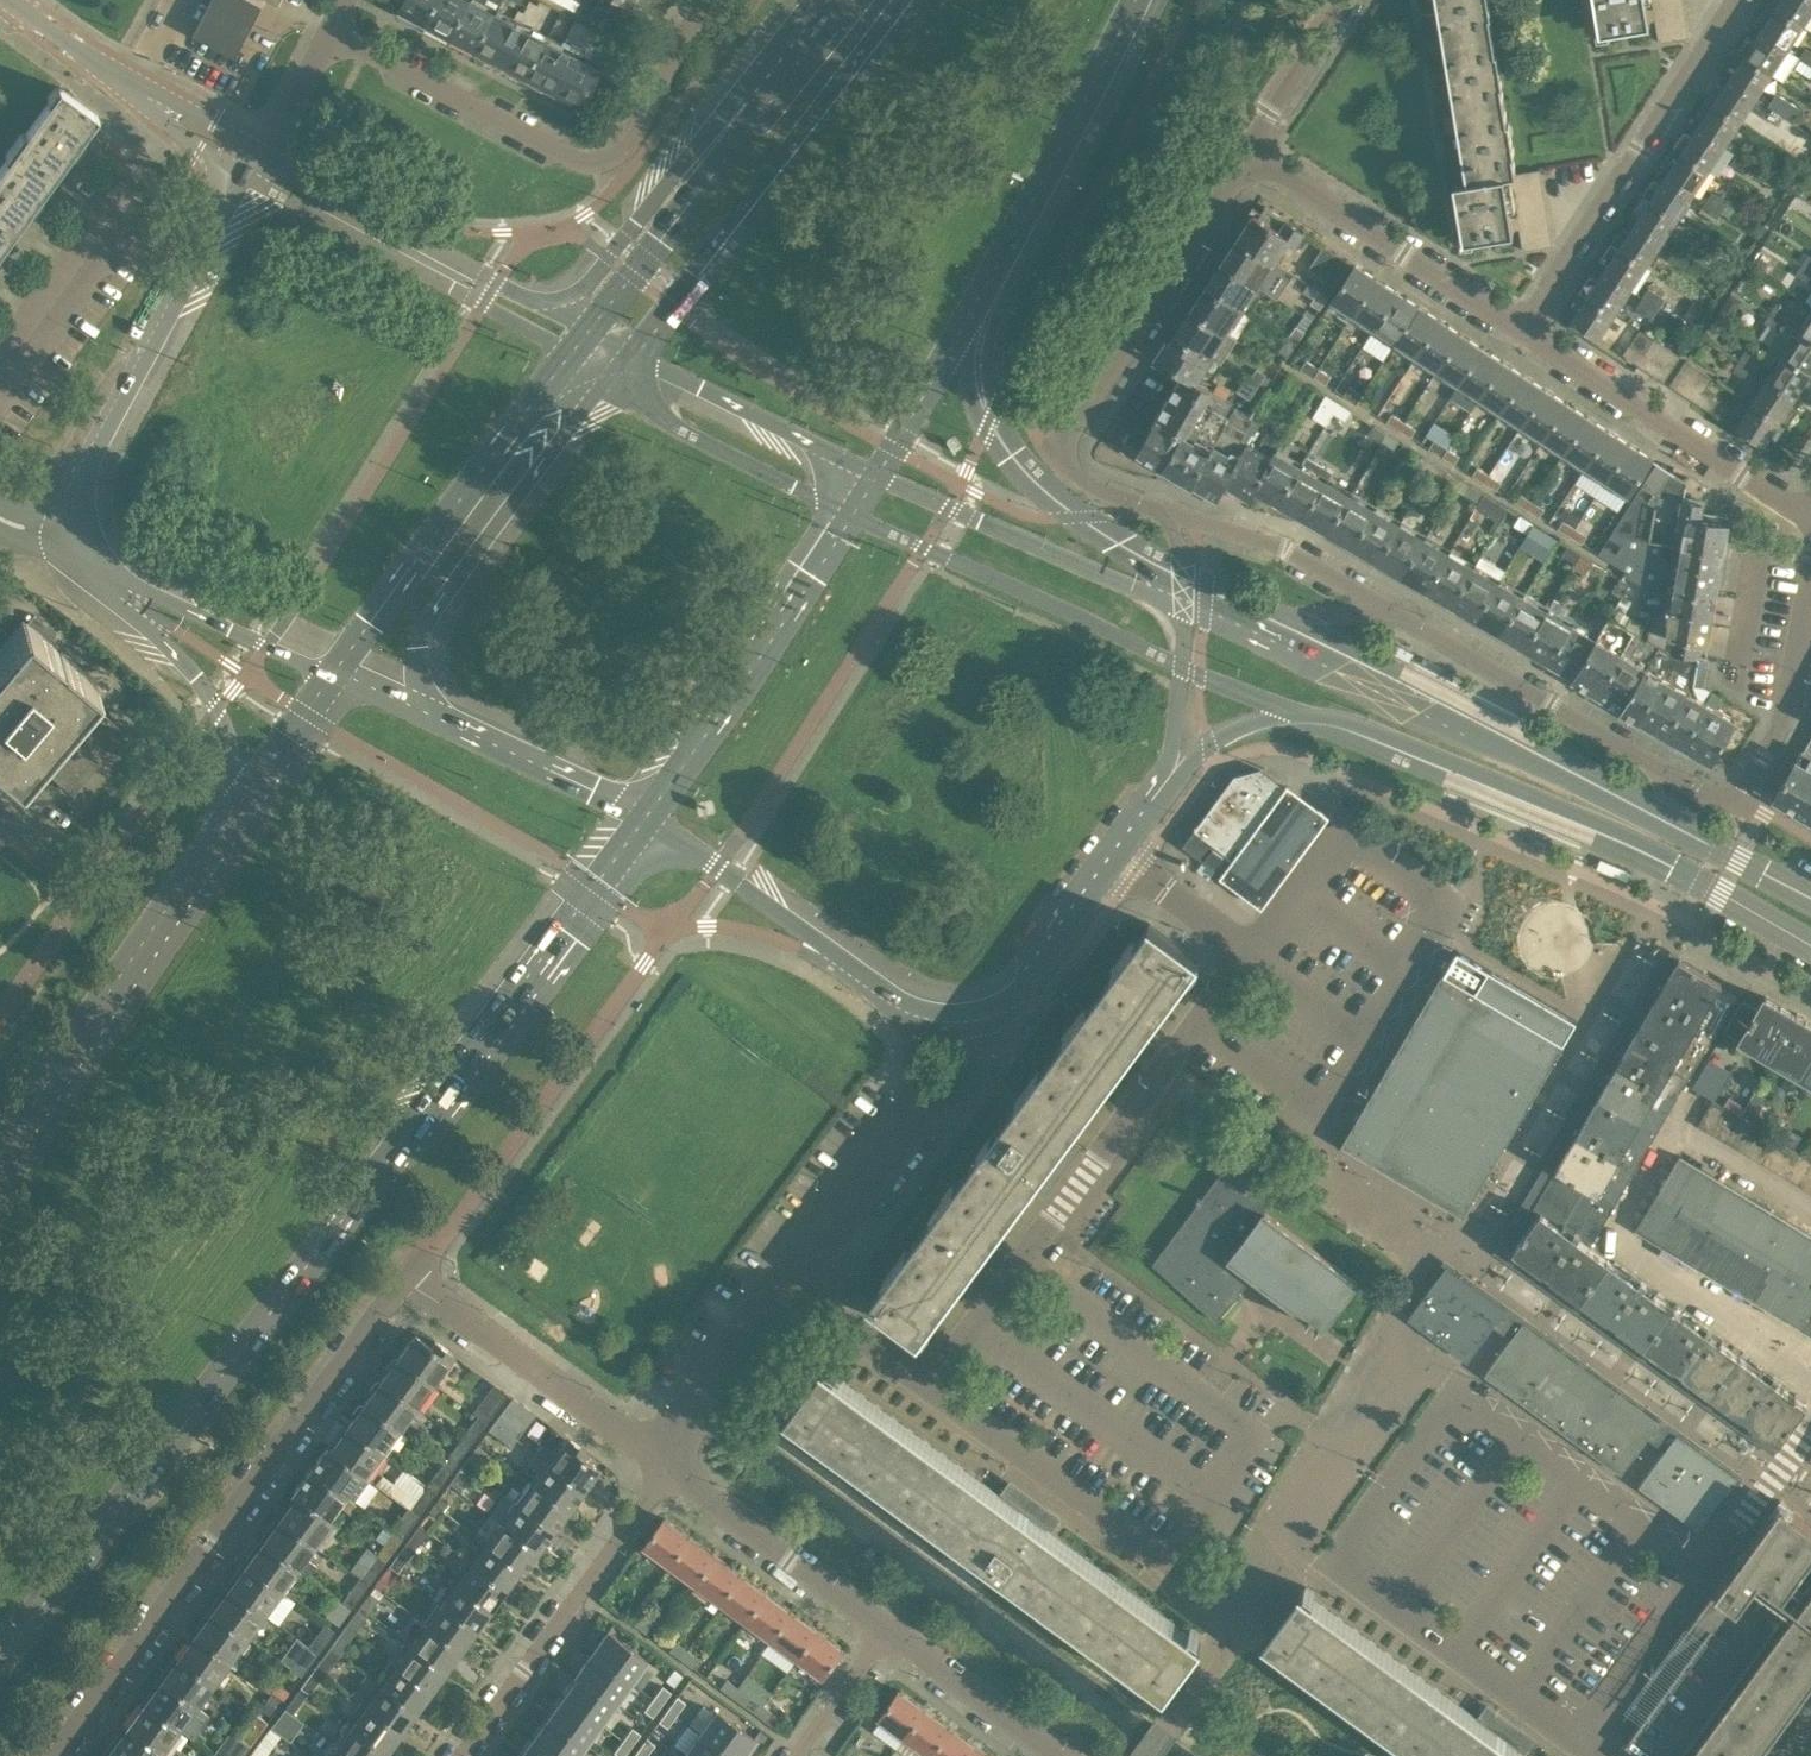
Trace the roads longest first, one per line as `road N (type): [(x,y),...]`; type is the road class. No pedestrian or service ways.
road 1 (primary): [(0,1651),(560,940),(647,816)]
road 2 (tertiary): [(1160,787),(1242,729),(1333,719),(1616,831),(1810,937)]
road 3 (tertiary): [(1810,906),(1252,625)]
road 4 (residential): [(52,1755),(404,1281)]
road 5 (residential): [(936,1381),(1251,957)]
road 6 (residential): [(709,0),(633,141),(610,162),(592,165),(329,33)]
road 7 (residential): [(1779,726),(1738,802),(1653,764),(1382,606)]
road 8 (residential): [(1163,511),(1098,490),(1068,468),(1062,451),(1079,410),(1249,147)]
road 9 (tertiary): [(262,155),(83,480),(79,520),(98,567)]
road 10 (primary): [(634,350),(533,469),(419,633),(419,675),(444,724)]
road 11 (primary): [(908,0),(634,350)]
road 12 (primary): [(589,327),(331,676)]
road 13 (primary): [(818,0),(587,285),(570,295),(532,298)]
road 14 (primary): [(1194,599),(1020,465),(989,418),(974,347),(988,273)]
road 15 (primary): [(233,827),(0,1171)]
road 16 (primary): [(647,816),(879,475)]
road 17 (primary): [(840,0),(589,327)]
road 18 (residential): [(1737,0),(1523,331)]
road 19 (residential): [(459,1755),(671,1467)]
road 20 (residential): [(1810,515),(1523,331)]
road 21 (tertiary): [(1194,599),(983,525),(879,475)]
road 22 (residential): [(1523,331),(1249,147)]
road 23 (tertiary): [(647,816),(914,1009)]
road 24 (residential): [(671,1467),(404,1281)]
road 25 (primary): [(988,273),(1133,0)]
road 26 (tertiary): [(532,298),(262,155)]
road 27 (primary): [(98,567),(207,694),(229,748),(233,827)]
road 28 (residential): [(5,362),(184,116)]
road 29 (tertiary): [(879,475),(634,350)]
road 30 (residential): [(889,1631),(671,1467)]
road 31 (tertiary): [(98,567),(331,676)]
road 32 (residential): [(1382,606),(1285,548),(1163,511)]
road 33 (residential): [(671,1467),(677,1427),(702,1384),(787,1273)]
road 34 (primary): [(879,475),(988,273)]
road 35 (tertiary): [(444,724),(647,816)]
road 36 (residential): [(1061,1755),(889,1631)]
road 37 (residential): [(787,1273),(912,1107)]
road 38 (residential): [(184,116),(14,0)]
road 39 (tertiary): [(991,1007),(1041,963),(1115,854)]
road 40 (tertiary): [(1160,787),(1194,599)]
road 41 (residential): [(936,1381),(787,1273)]
road 42 (primary): [(331,676),(233,827)]
road 43 (residential): [(1249,147),(1343,0)]
road 44 (residential): [(1115,854),(1251,957)]
road 45 (residential): [(798,1755),(889,1631)]
road 46 (residential): [(1779,726),(1810,576)]
road 47 (residential): [(262,155),(329,33)]
road 48 (residential): [(912,1107),(939,1101),(985,1038),(991,1007)]
road 49 (residential): [(1382,606),(1252,625)]
road 50 (tertiary): [(331,676),(444,724)]

